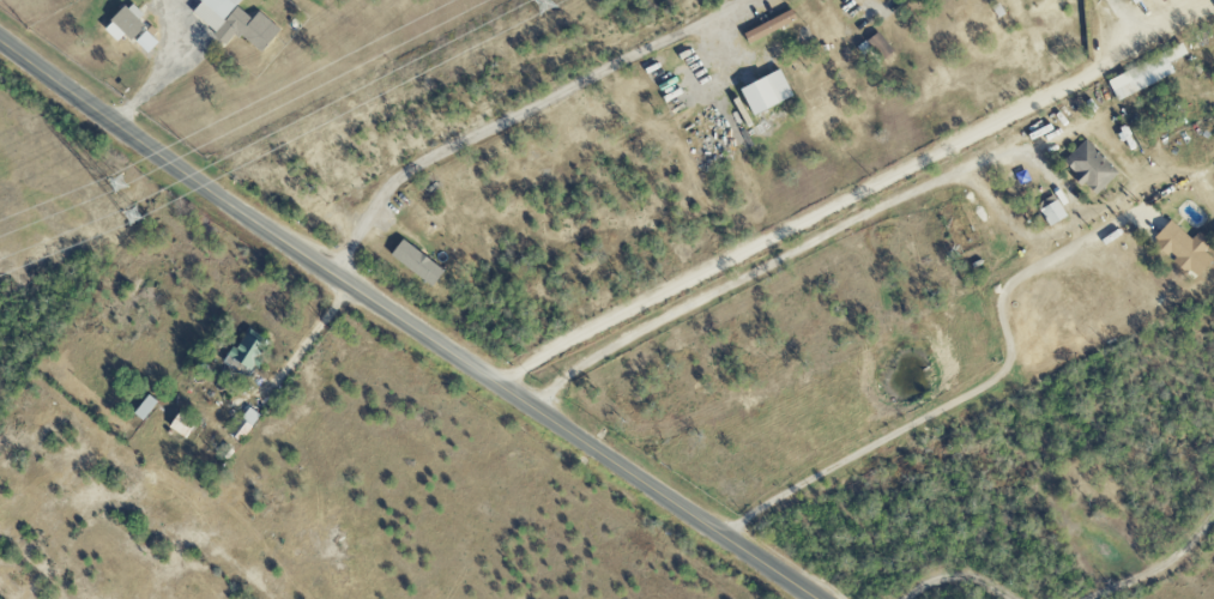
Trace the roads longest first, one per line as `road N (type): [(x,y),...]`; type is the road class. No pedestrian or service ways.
road 1 (tertiary): [(0,38),(169,163),(815,598)]

